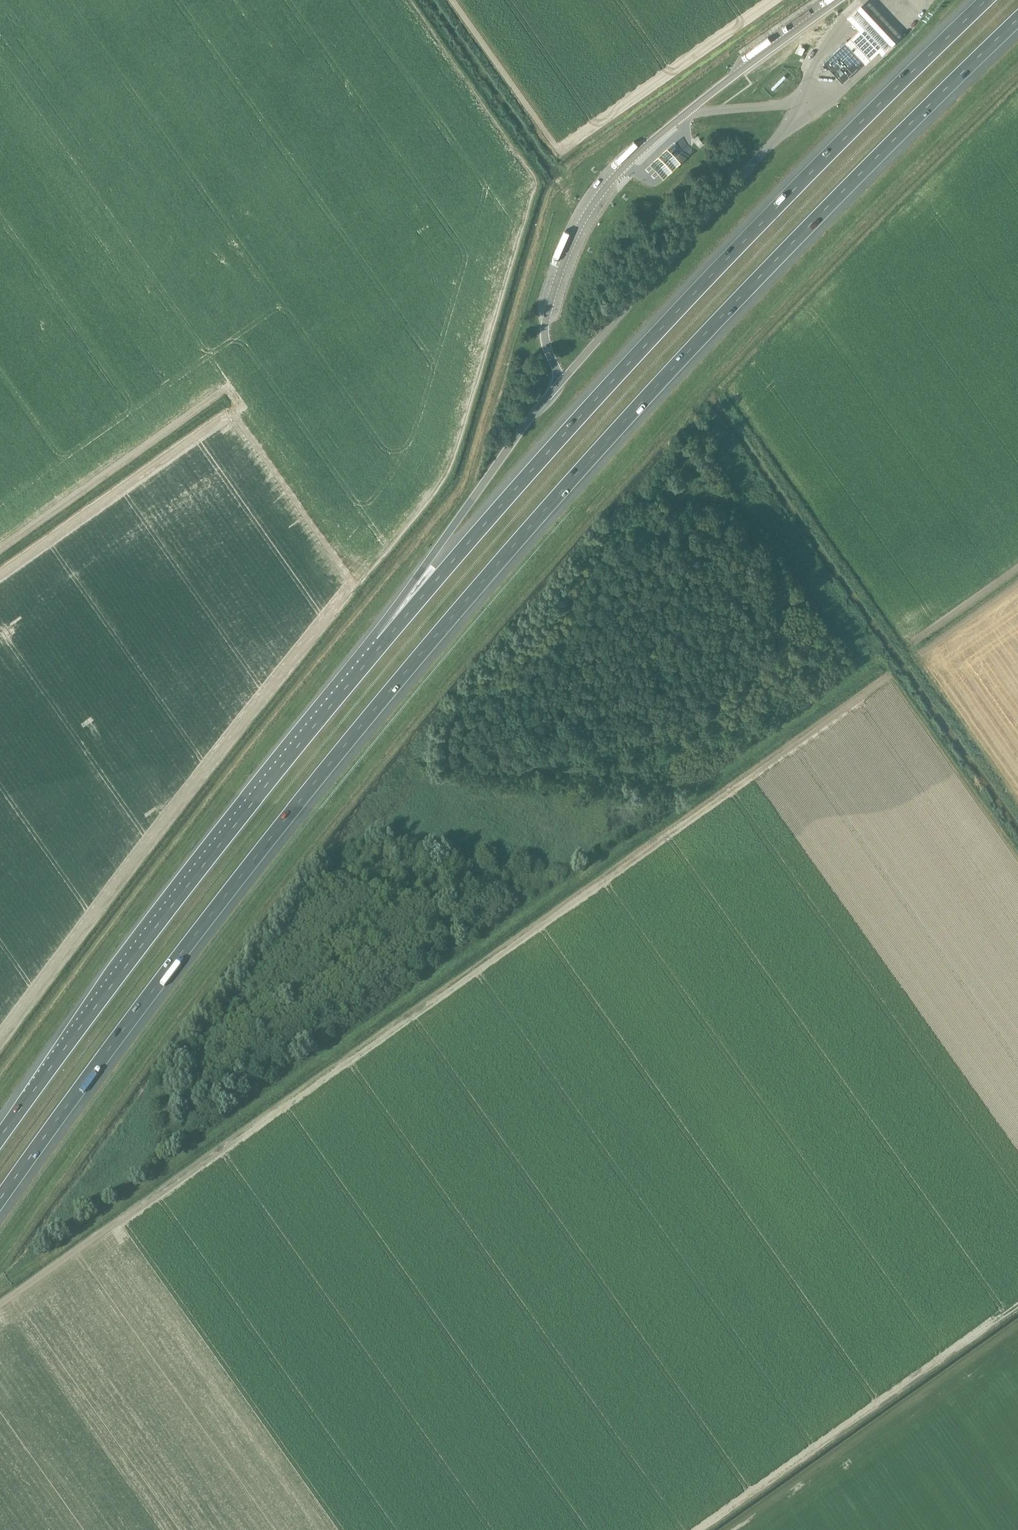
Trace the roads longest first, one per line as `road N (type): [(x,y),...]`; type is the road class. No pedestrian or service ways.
road 1 (motorway): [(0,1200),(240,877),(507,553),(792,242),(1017,20)]
road 2 (motorway): [(987,0),(666,321),(375,652)]
road 3 (motorway): [(375,652),(0,1137)]
road 4 (motorway): [(559,383),(374,635),(375,652)]

